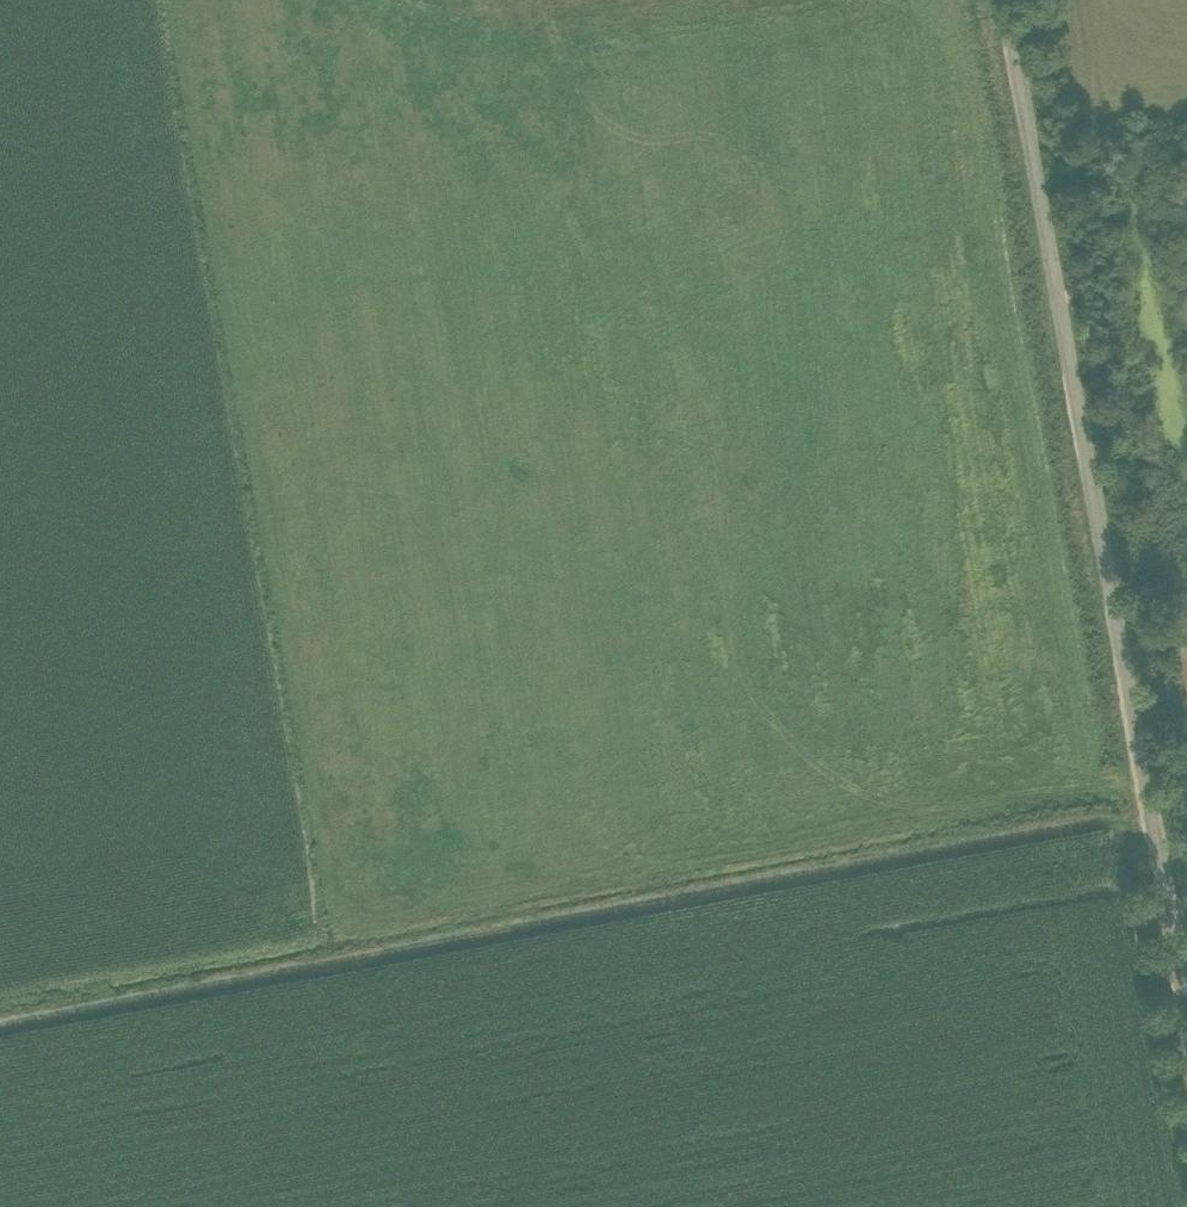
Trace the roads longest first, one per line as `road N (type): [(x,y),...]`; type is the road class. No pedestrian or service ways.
road 1 (unclassified): [(1186,1062),(1014,0)]

